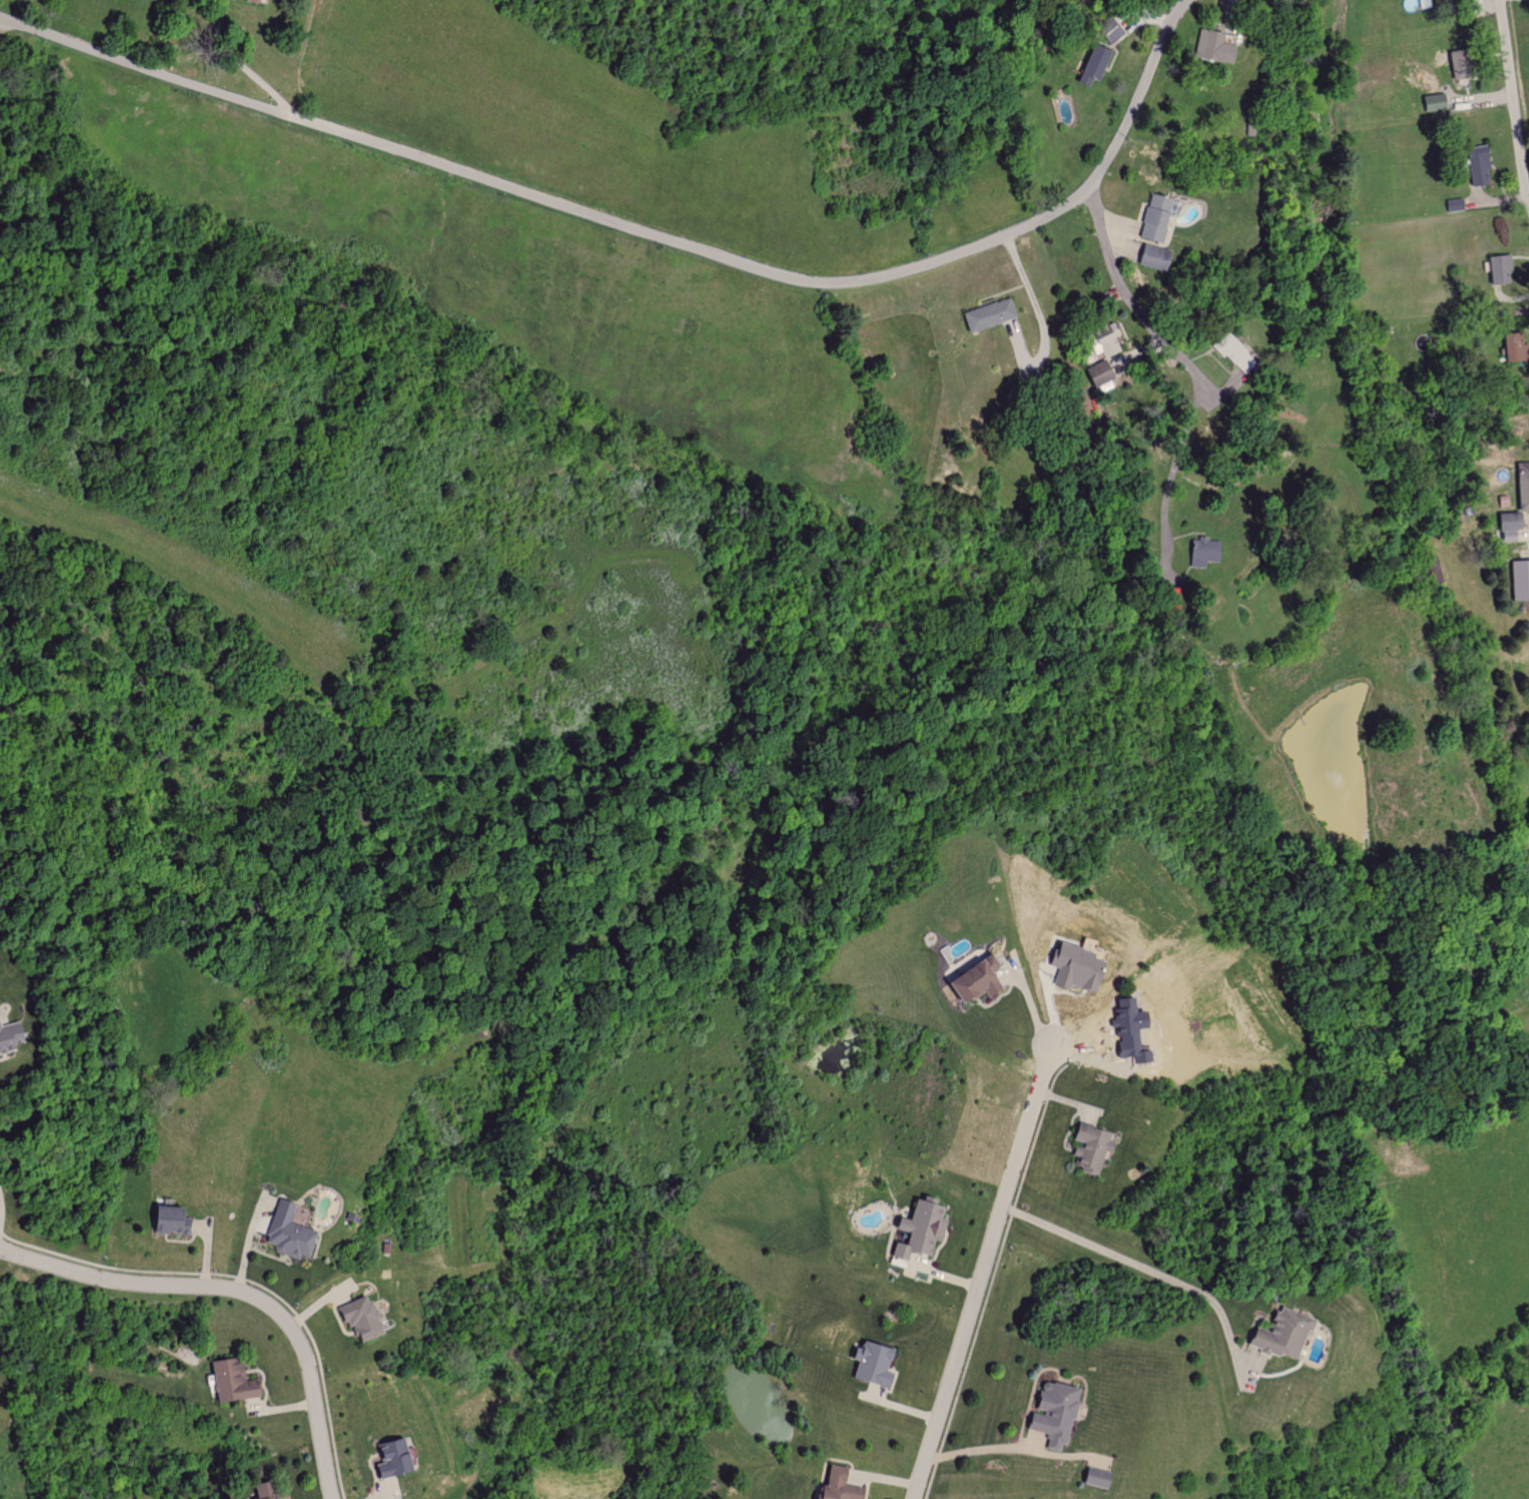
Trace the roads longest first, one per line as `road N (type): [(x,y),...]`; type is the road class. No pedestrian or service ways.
road 1 (residential): [(0,19),(754,270),(856,284),(973,249),(1068,203),(1108,155),(1185,0)]
road 2 (residential): [(329,1498),(305,1354),(268,1302),(236,1287),(121,1282),(0,1246)]
road 3 (residential): [(1052,1046),(912,1498)]
road 4 (residential): [(1498,0),(1528,208)]

